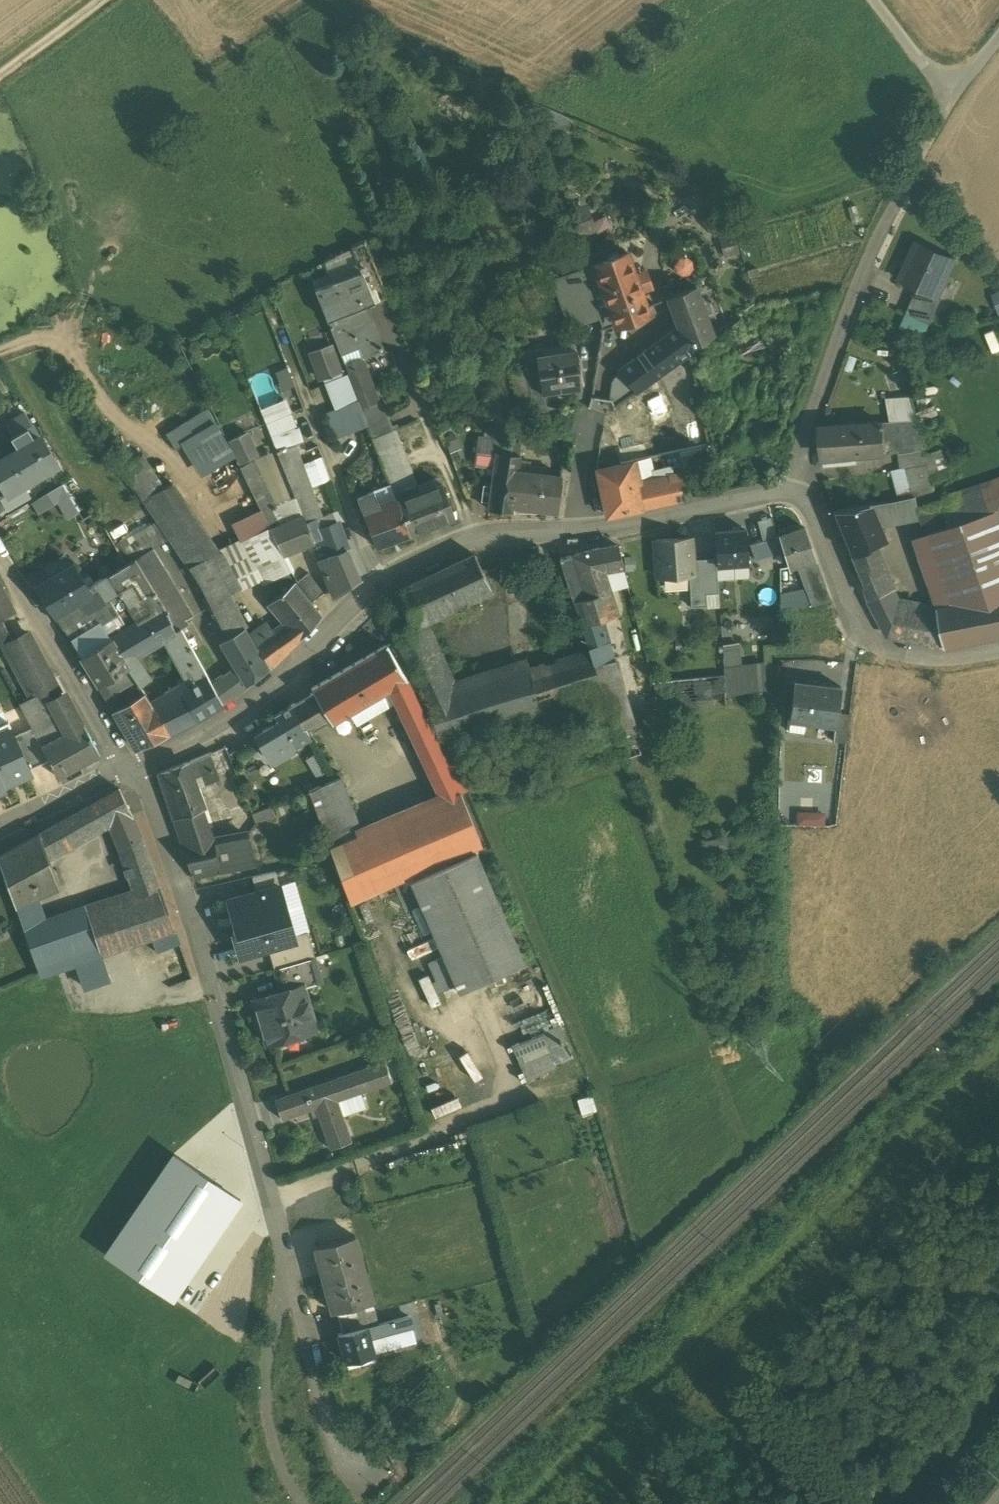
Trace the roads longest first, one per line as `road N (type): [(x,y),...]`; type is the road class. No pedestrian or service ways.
road 1 (residential): [(129,769),(187,904),(338,1456),(363,1476)]
road 2 (residential): [(129,769),(250,703),(351,602),(418,559),(481,537),(575,531)]
road 3 (residential): [(792,498),(872,248),(951,93)]
road 4 (track): [(0,352),(45,337),(164,473),(199,483),(231,538)]
road 5 (residential): [(792,498),(806,503),(859,624),(876,643),(930,657),(998,653)]
road 6 (residential): [(0,558),(129,769)]
road 7 (residential): [(575,531),(774,494),(792,498)]
road 8 (track): [(899,1503),(998,1392)]
road 9 (residential): [(0,825),(129,769)]
road 10 (residential): [(575,531),(596,405)]
road 11 (track): [(0,77),(101,0)]

